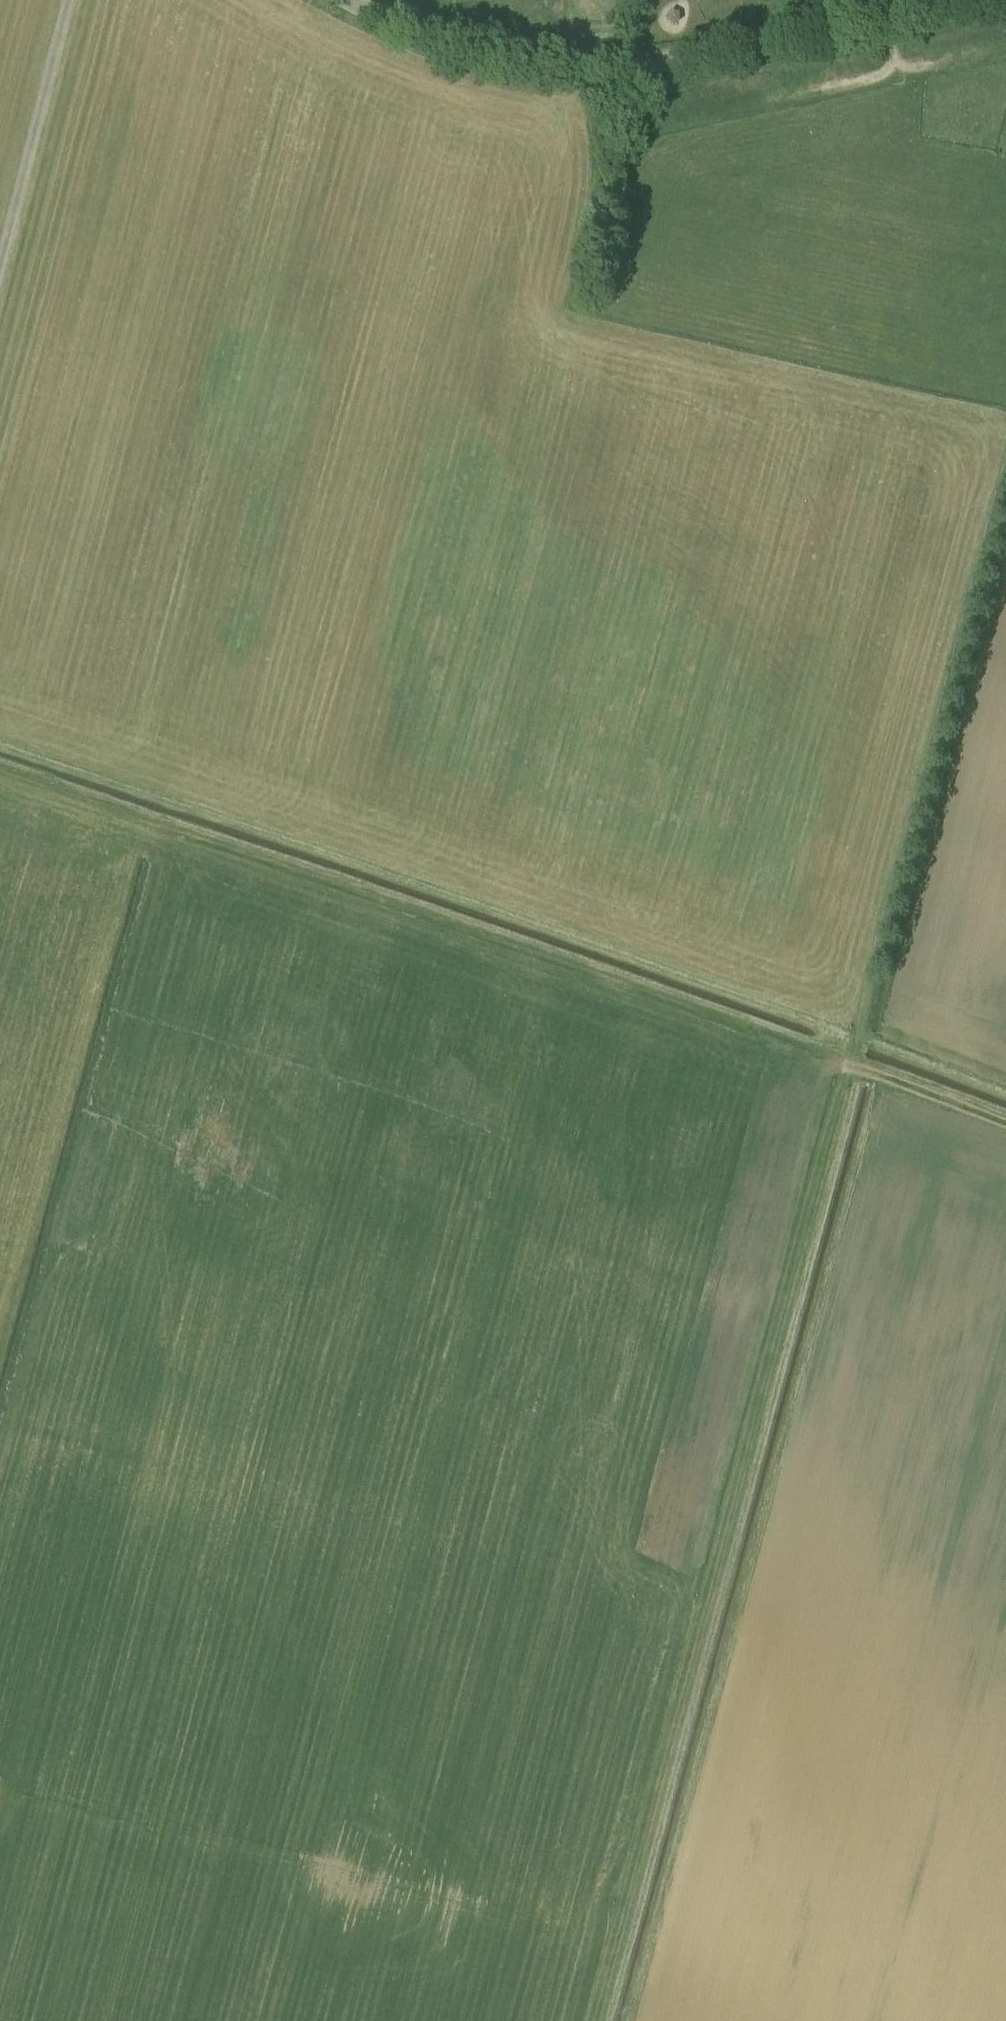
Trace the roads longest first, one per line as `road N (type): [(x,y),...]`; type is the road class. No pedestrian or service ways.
road 1 (track): [(595,2020),(1005,471)]
road 2 (unclassified): [(943,0),(656,64),(605,66),(529,62),(456,46),(346,0)]
road 3 (track): [(0,269),(69,0)]

